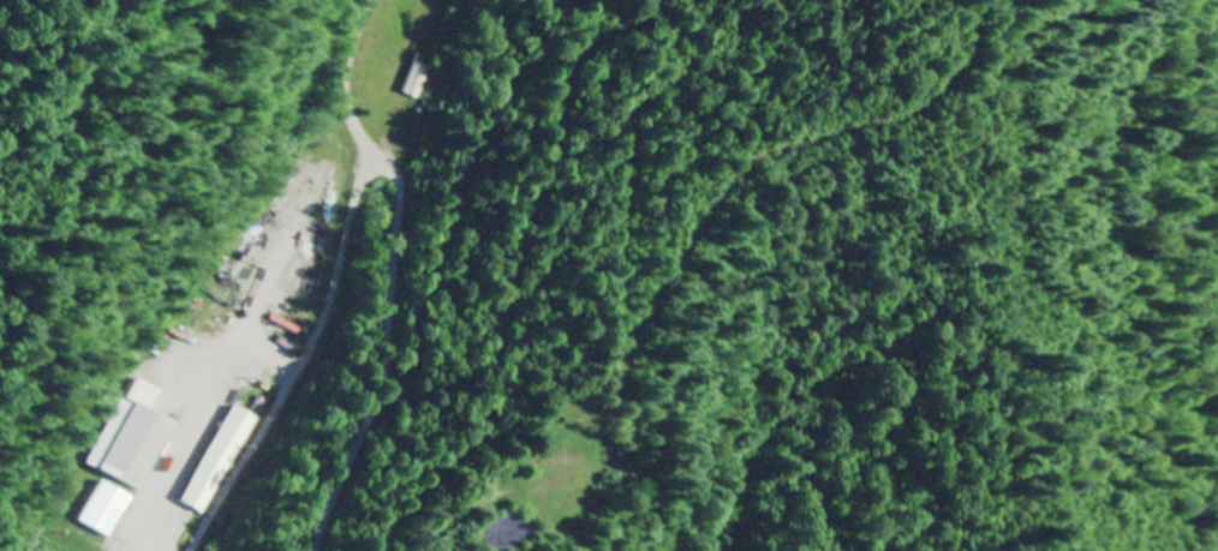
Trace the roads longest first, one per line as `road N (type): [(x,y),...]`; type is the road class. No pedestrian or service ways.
road 1 (residential): [(192,550),(309,370),(370,169),(366,126),(348,77),(372,0)]

